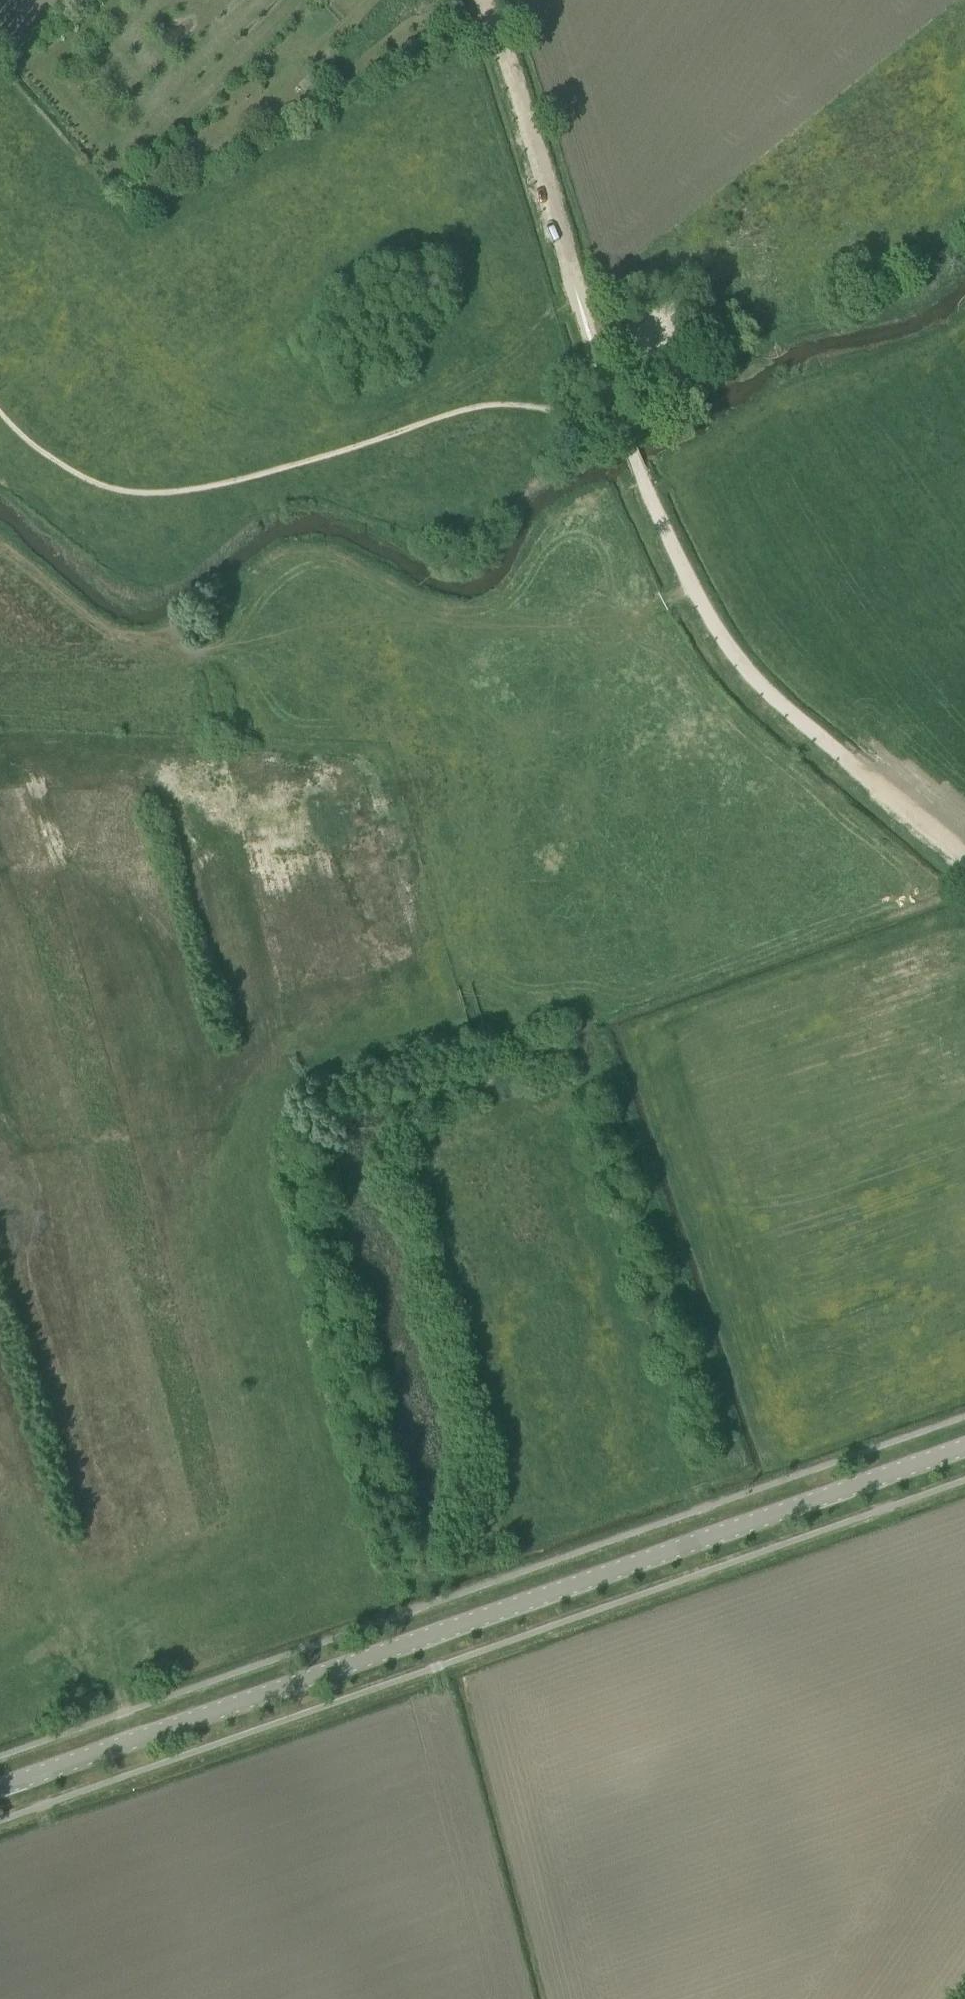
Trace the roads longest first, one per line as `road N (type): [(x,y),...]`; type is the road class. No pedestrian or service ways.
road 1 (unclassified): [(0,1790),(964,1448)]
road 2 (track): [(964,848),(810,728),(707,610),(636,476),(610,407)]
road 3 (track): [(610,407),(484,0)]

